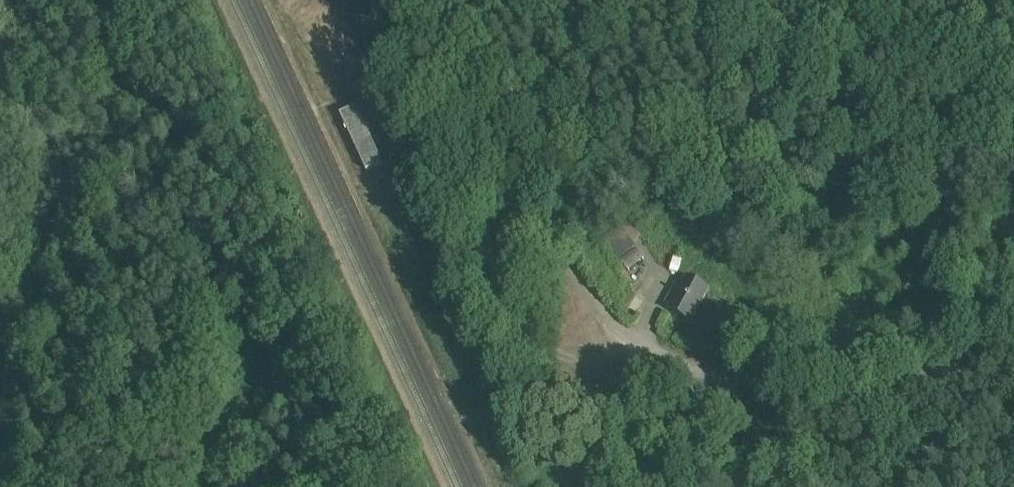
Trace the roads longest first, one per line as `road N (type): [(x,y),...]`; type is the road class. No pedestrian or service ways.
road 1 (unclassified): [(1013,363),(764,383),(703,375),(645,344),(561,247),(422,0)]
road 2 (track): [(645,344),(592,374),(539,331),(422,156),(383,176)]

